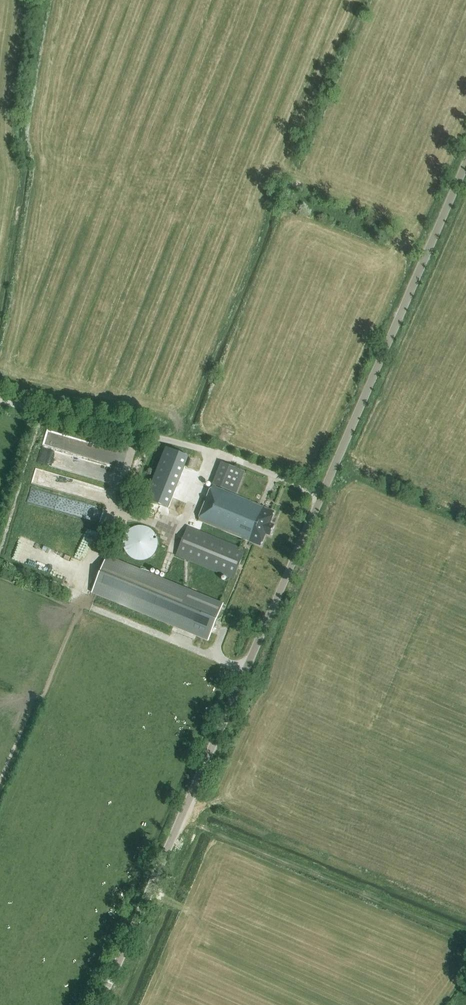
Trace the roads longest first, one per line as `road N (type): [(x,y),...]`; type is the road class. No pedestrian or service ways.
road 1 (unclassified): [(100,1004),(465,165)]
road 2 (track): [(0,402),(202,448),(323,495)]

